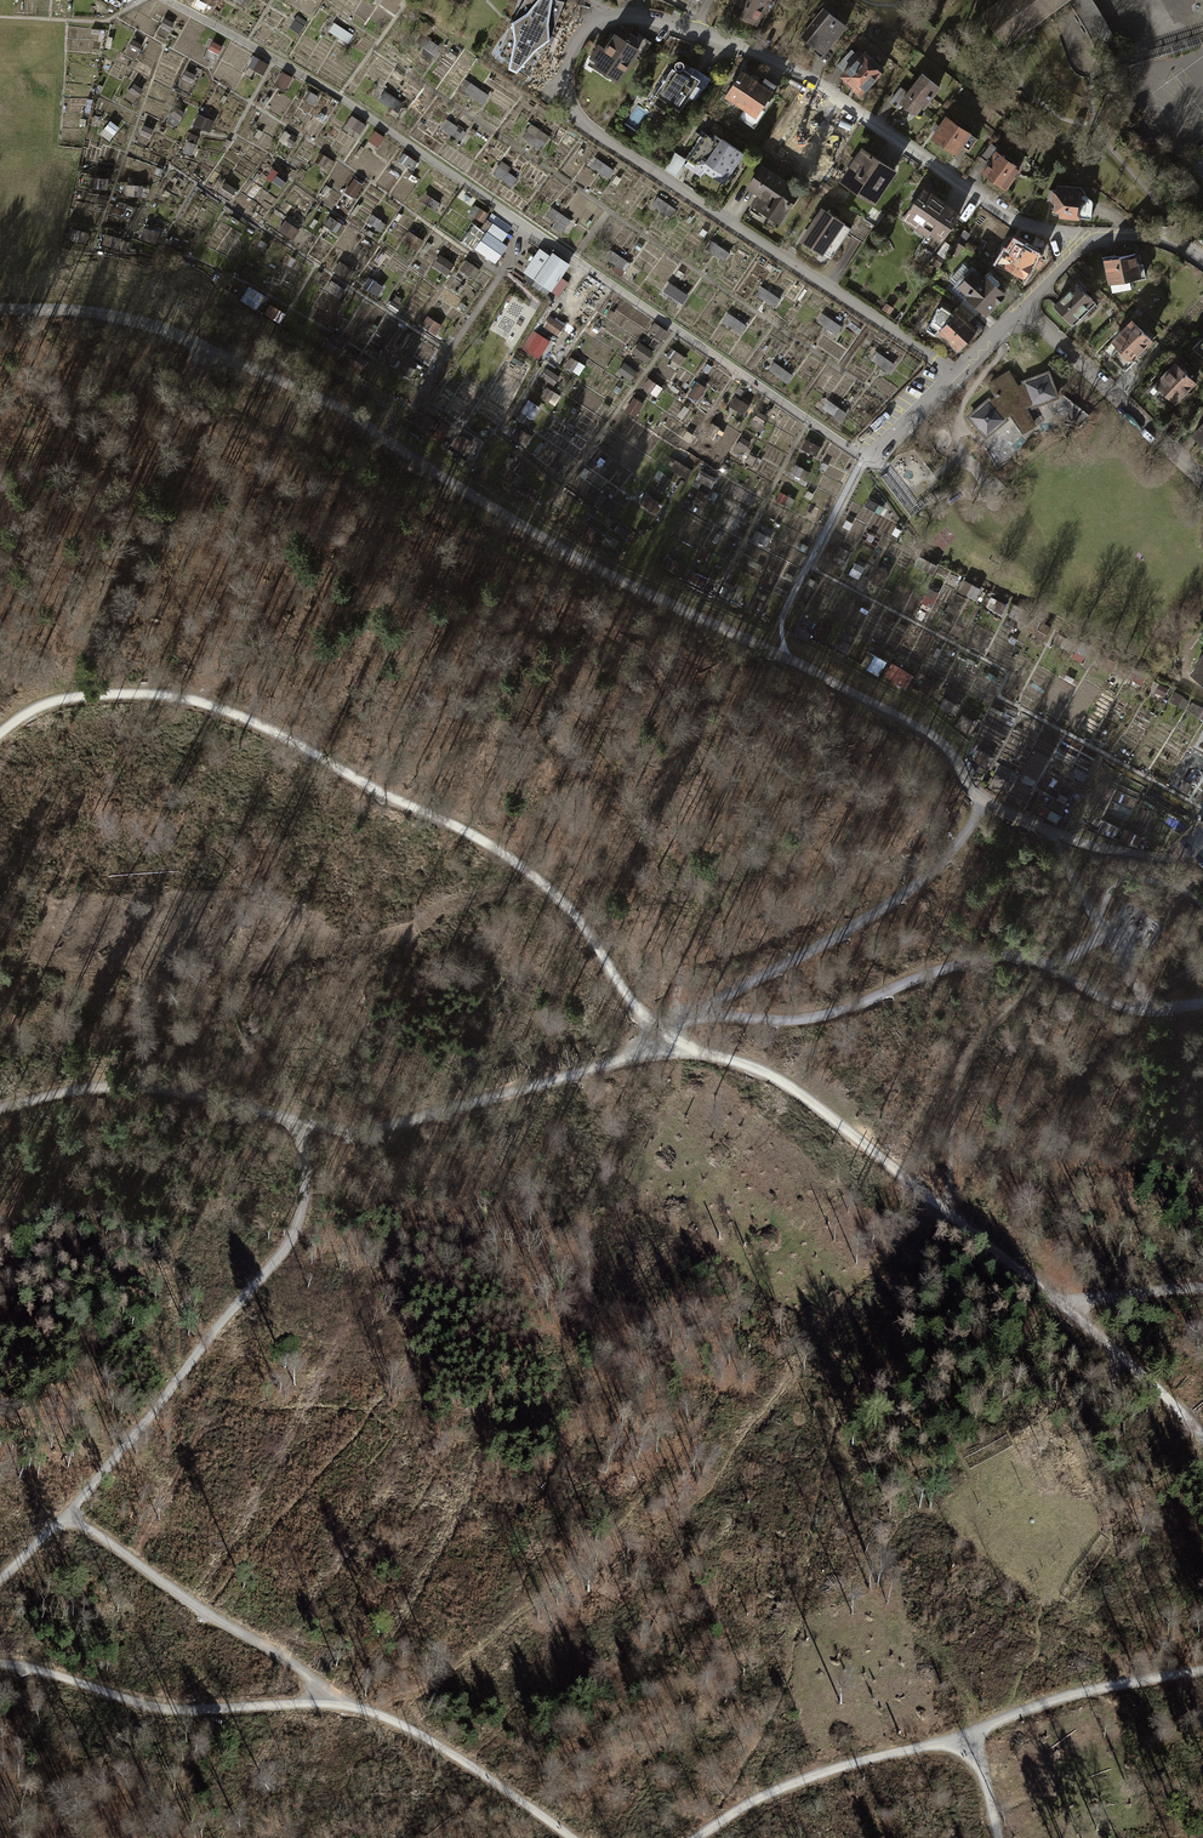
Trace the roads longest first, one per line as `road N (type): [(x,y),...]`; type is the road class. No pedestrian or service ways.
road 1 (track): [(0,309),(106,313),(179,334),(337,407),(588,564),(938,738),(986,801),(1102,846),(1165,858),(1202,851)]
road 2 (residential): [(1087,238),(1012,220),(762,53),(637,15),(612,17),(581,36),(565,77),(586,128),(955,372)]
road 3 (track): [(0,732),(45,702),(122,693),(196,700),(259,723),(479,838),(569,905),(656,1044)]
road 4 (track): [(656,1044),(776,1077),(1064,1304),(1202,1434)]
road 5 (track): [(0,1110),(77,1090),(143,1087),(308,1123),(378,1129),(656,1044)]
road 6 (track): [(0,1665),(162,1708),(301,1704),(378,1714),(574,1837)]
road 7 (track): [(656,1044),(701,1014),(809,1017),(980,959),(1053,967),(1135,1009),(1202,1003)]
road 8 (track): [(0,1580),(132,1436),(256,1277),(300,1204),(308,1123)]
road 9 (track): [(701,1014),(910,889),(954,848),(986,801)]
road 10 (track): [(65,1515),(350,1707)]
road 11 (track): [(697,1837),(768,1793),(974,1731)]
road 12 (residential): [(1202,480),(1019,307)]
road 13 (track): [(974,1731),(1049,1702),(1202,1670)]
road 14 (track): [(948,1212),(952,1108),(966,1056),(987,1025)]
road 15 (track): [(1202,1289),(1064,1304)]
road 16 (track): [(1104,931),(1102,906),(1112,882),(1153,880),(1188,891)]
road 17 (residential): [(955,372),(865,456)]
road 18 (track): [(1041,828),(1104,931)]
road 19 (residential): [(1202,260),(1138,233),(1087,238)]

